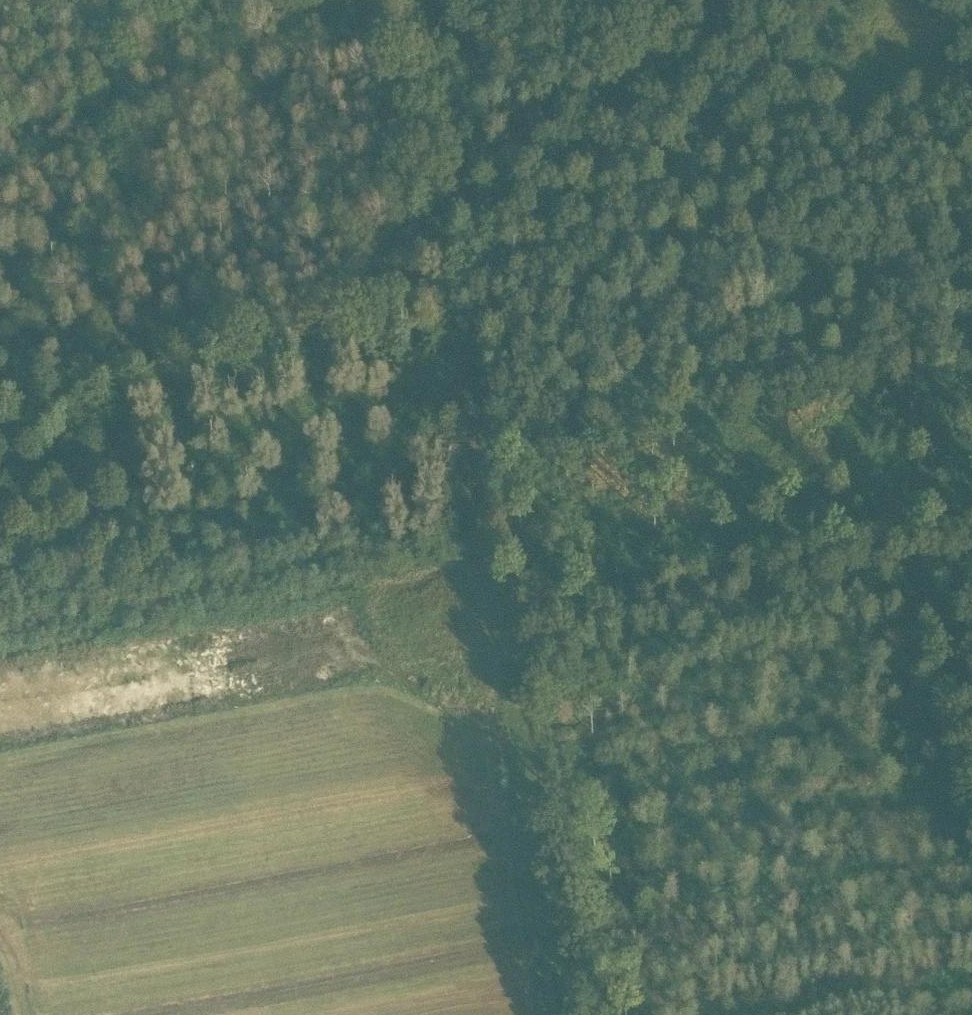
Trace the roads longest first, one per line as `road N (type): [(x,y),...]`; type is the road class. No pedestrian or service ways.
road 1 (track): [(500,629),(897,560)]

